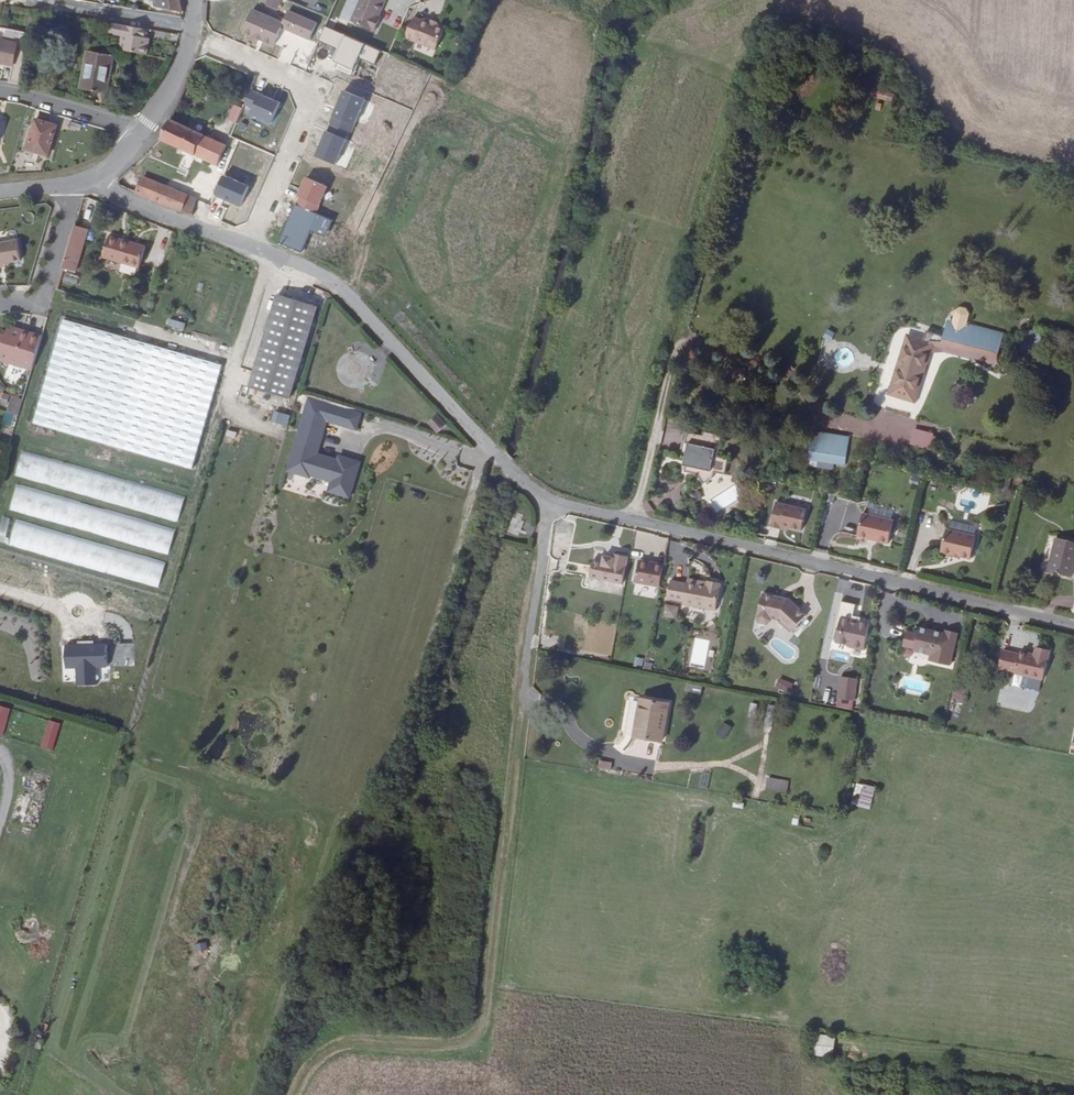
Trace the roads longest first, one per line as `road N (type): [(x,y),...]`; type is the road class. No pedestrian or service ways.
road 1 (track): [(487,444),(395,749),(334,845),(253,1094)]
road 2 (residential): [(550,502),(320,274),(114,195),(102,178)]
road 3 (residential): [(1073,626),(550,502)]
road 4 (track): [(492,451),(587,59),(600,23),(627,0)]
road 5 (unknown): [(251,248),(316,87),(191,34)]
road 6 (track): [(485,998),(483,1022),(471,1037),(333,1045),(315,1057),(293,1094)]
road 7 (residential): [(521,692),(550,502)]
road 8 (residential): [(0,306),(40,305),(75,185)]
road 9 (residential): [(193,26),(42,0)]
road 10 (residential): [(138,135),(102,118),(0,91)]
road 11 (residential): [(193,26),(183,66),(138,135)]

